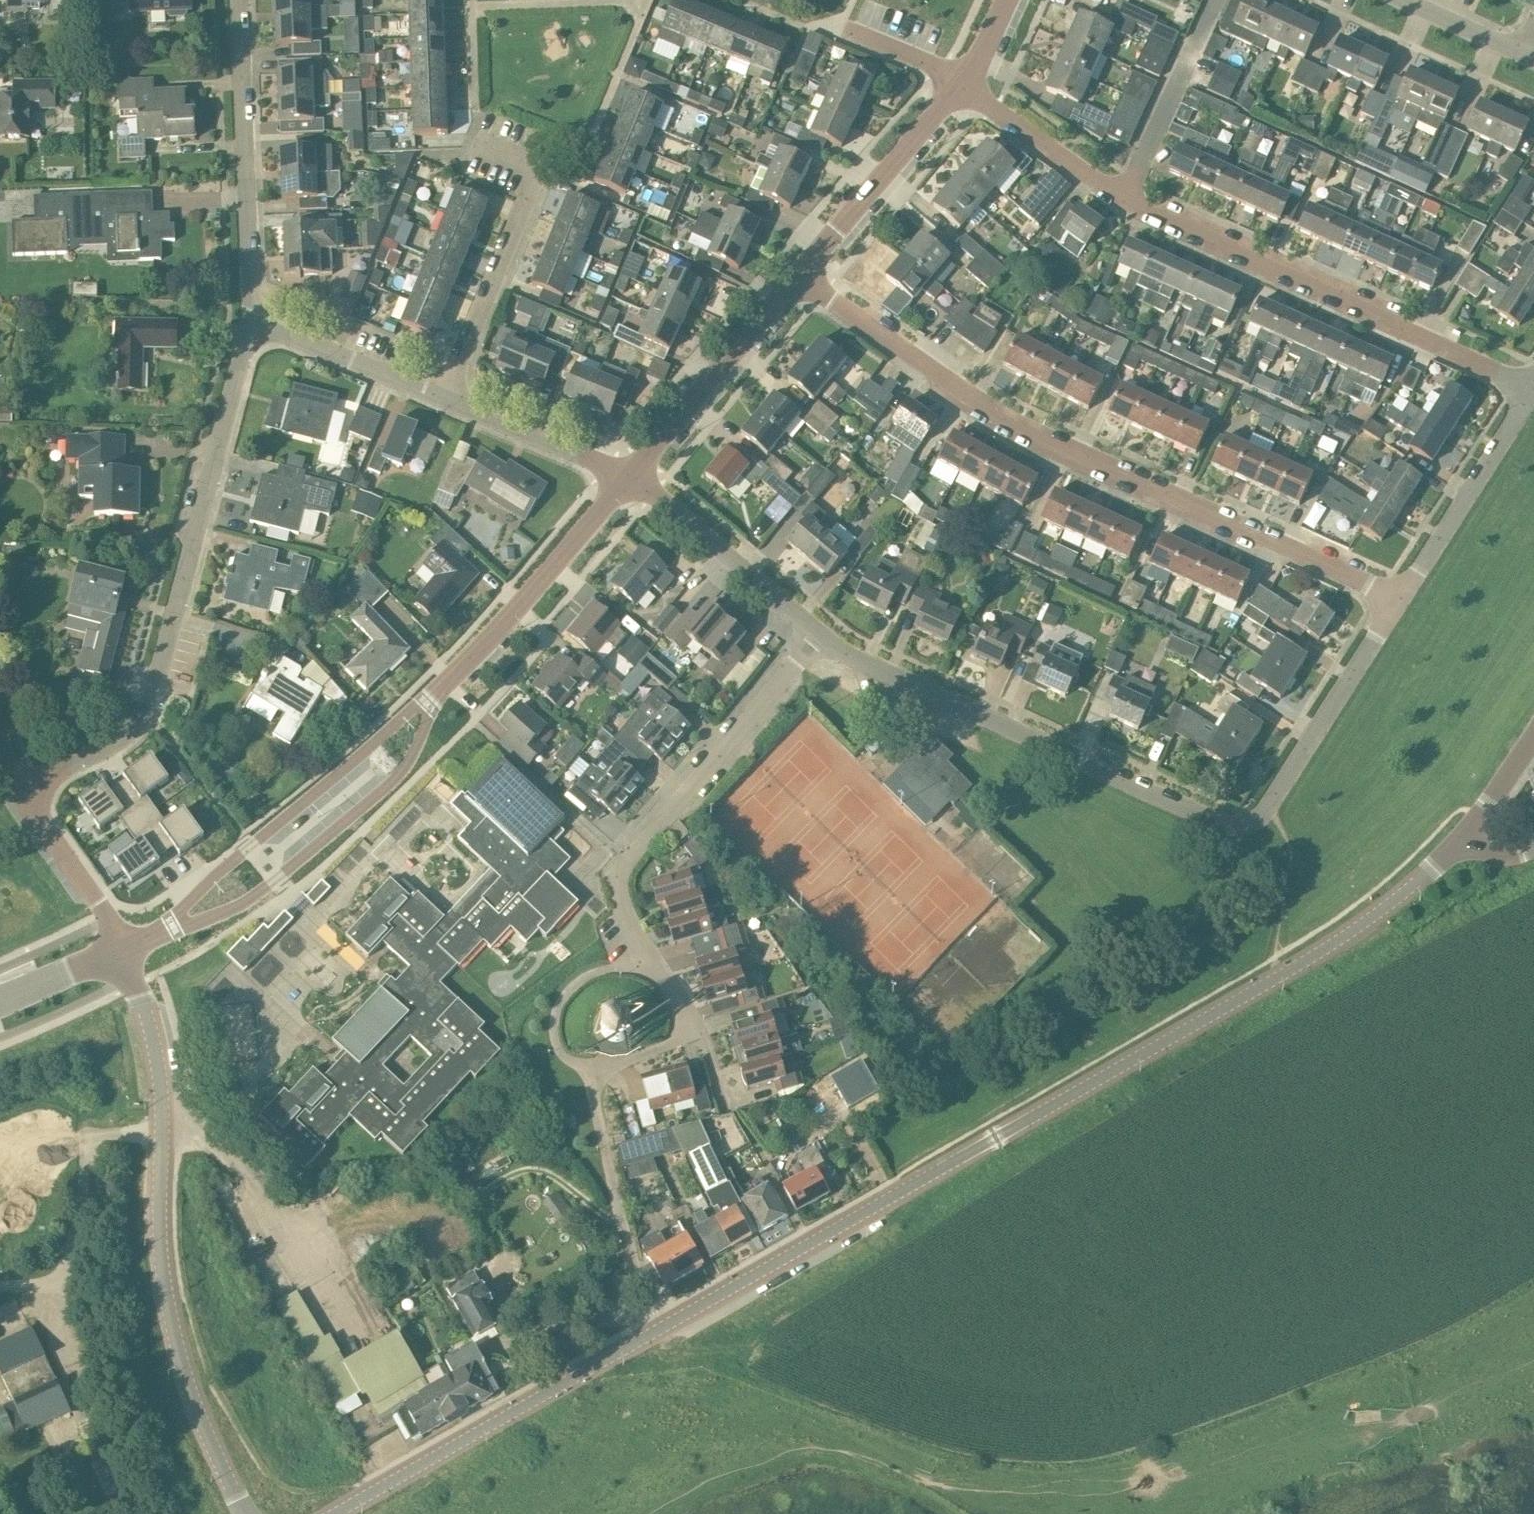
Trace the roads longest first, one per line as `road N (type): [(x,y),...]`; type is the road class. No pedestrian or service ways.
road 1 (tertiary): [(334,1513),(1319,952),(1389,905),(1460,841)]
road 2 (residential): [(1402,599),(1014,424),(797,276)]
road 3 (tertiary): [(245,1513),(177,1347),(160,1229),(161,1086),(123,949)]
road 4 (residential): [(20,792),(114,740),(143,712),(250,322)]
road 5 (residential): [(1269,806),(1245,824),(1217,822),(820,636)]
road 6 (residential): [(694,1024),(637,944),(618,889),(621,868),(820,636)]
road 7 (residential): [(1533,387),(1125,203)]
road 8 (residential): [(171,925),(241,905),(395,780),(439,691)]
road 9 (residential): [(439,691),(250,845),(171,925)]
road 10 (residential): [(250,322),(239,0)]
road 11 (residential): [(439,691),(628,479)]
road 12 (residential): [(628,479),(797,276)]
road 13 (residential): [(797,276),(961,85)]
road 14 (residential): [(1402,599),(1533,387)]
road 15 (residential): [(820,636),(628,479)]
road 16 (residential): [(1269,806),(1402,599)]
road 17 (residential): [(1125,203),(1214,0)]
road 18 (residential): [(445,400),(528,195)]
road 19 (residential): [(445,400),(250,322)]
road 20 (residential): [(1125,203),(961,85)]
road 21 (residential): [(628,479),(445,400)]
road 22 (residential): [(123,949),(20,792)]
road 23 (residential): [(605,1147),(593,1083),(694,1024)]
road 24 (tertiary): [(0,1002),(123,949)]
road 25 (residential): [(1525,53),(1405,0)]
road 26 (tertiary): [(1460,841),(1533,739)]
road 27 (residential): [(961,85),(851,30)]

